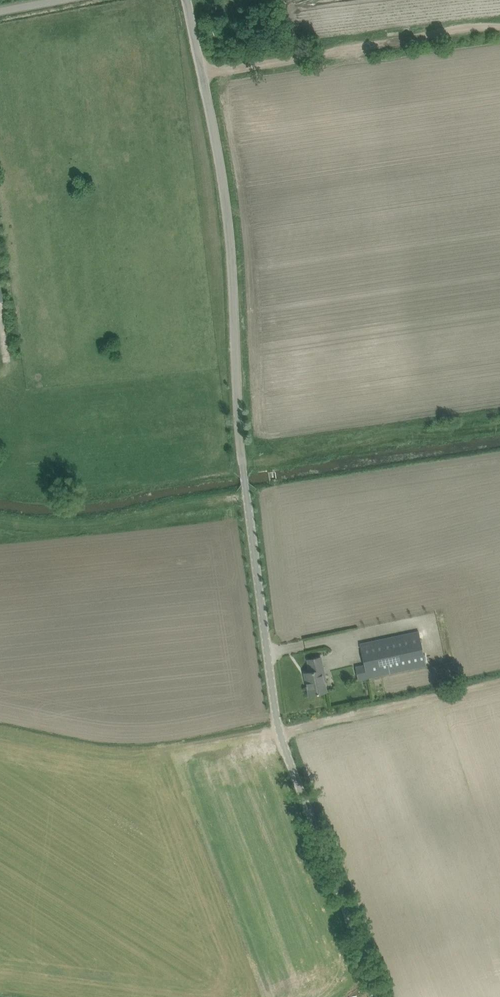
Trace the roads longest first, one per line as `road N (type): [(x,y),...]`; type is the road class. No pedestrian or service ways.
road 1 (unclassified): [(383,996),(274,700),(240,446),(223,173),(192,0)]
road 2 (track): [(206,76),(499,29)]
road 3 (track): [(280,721),(499,677)]

